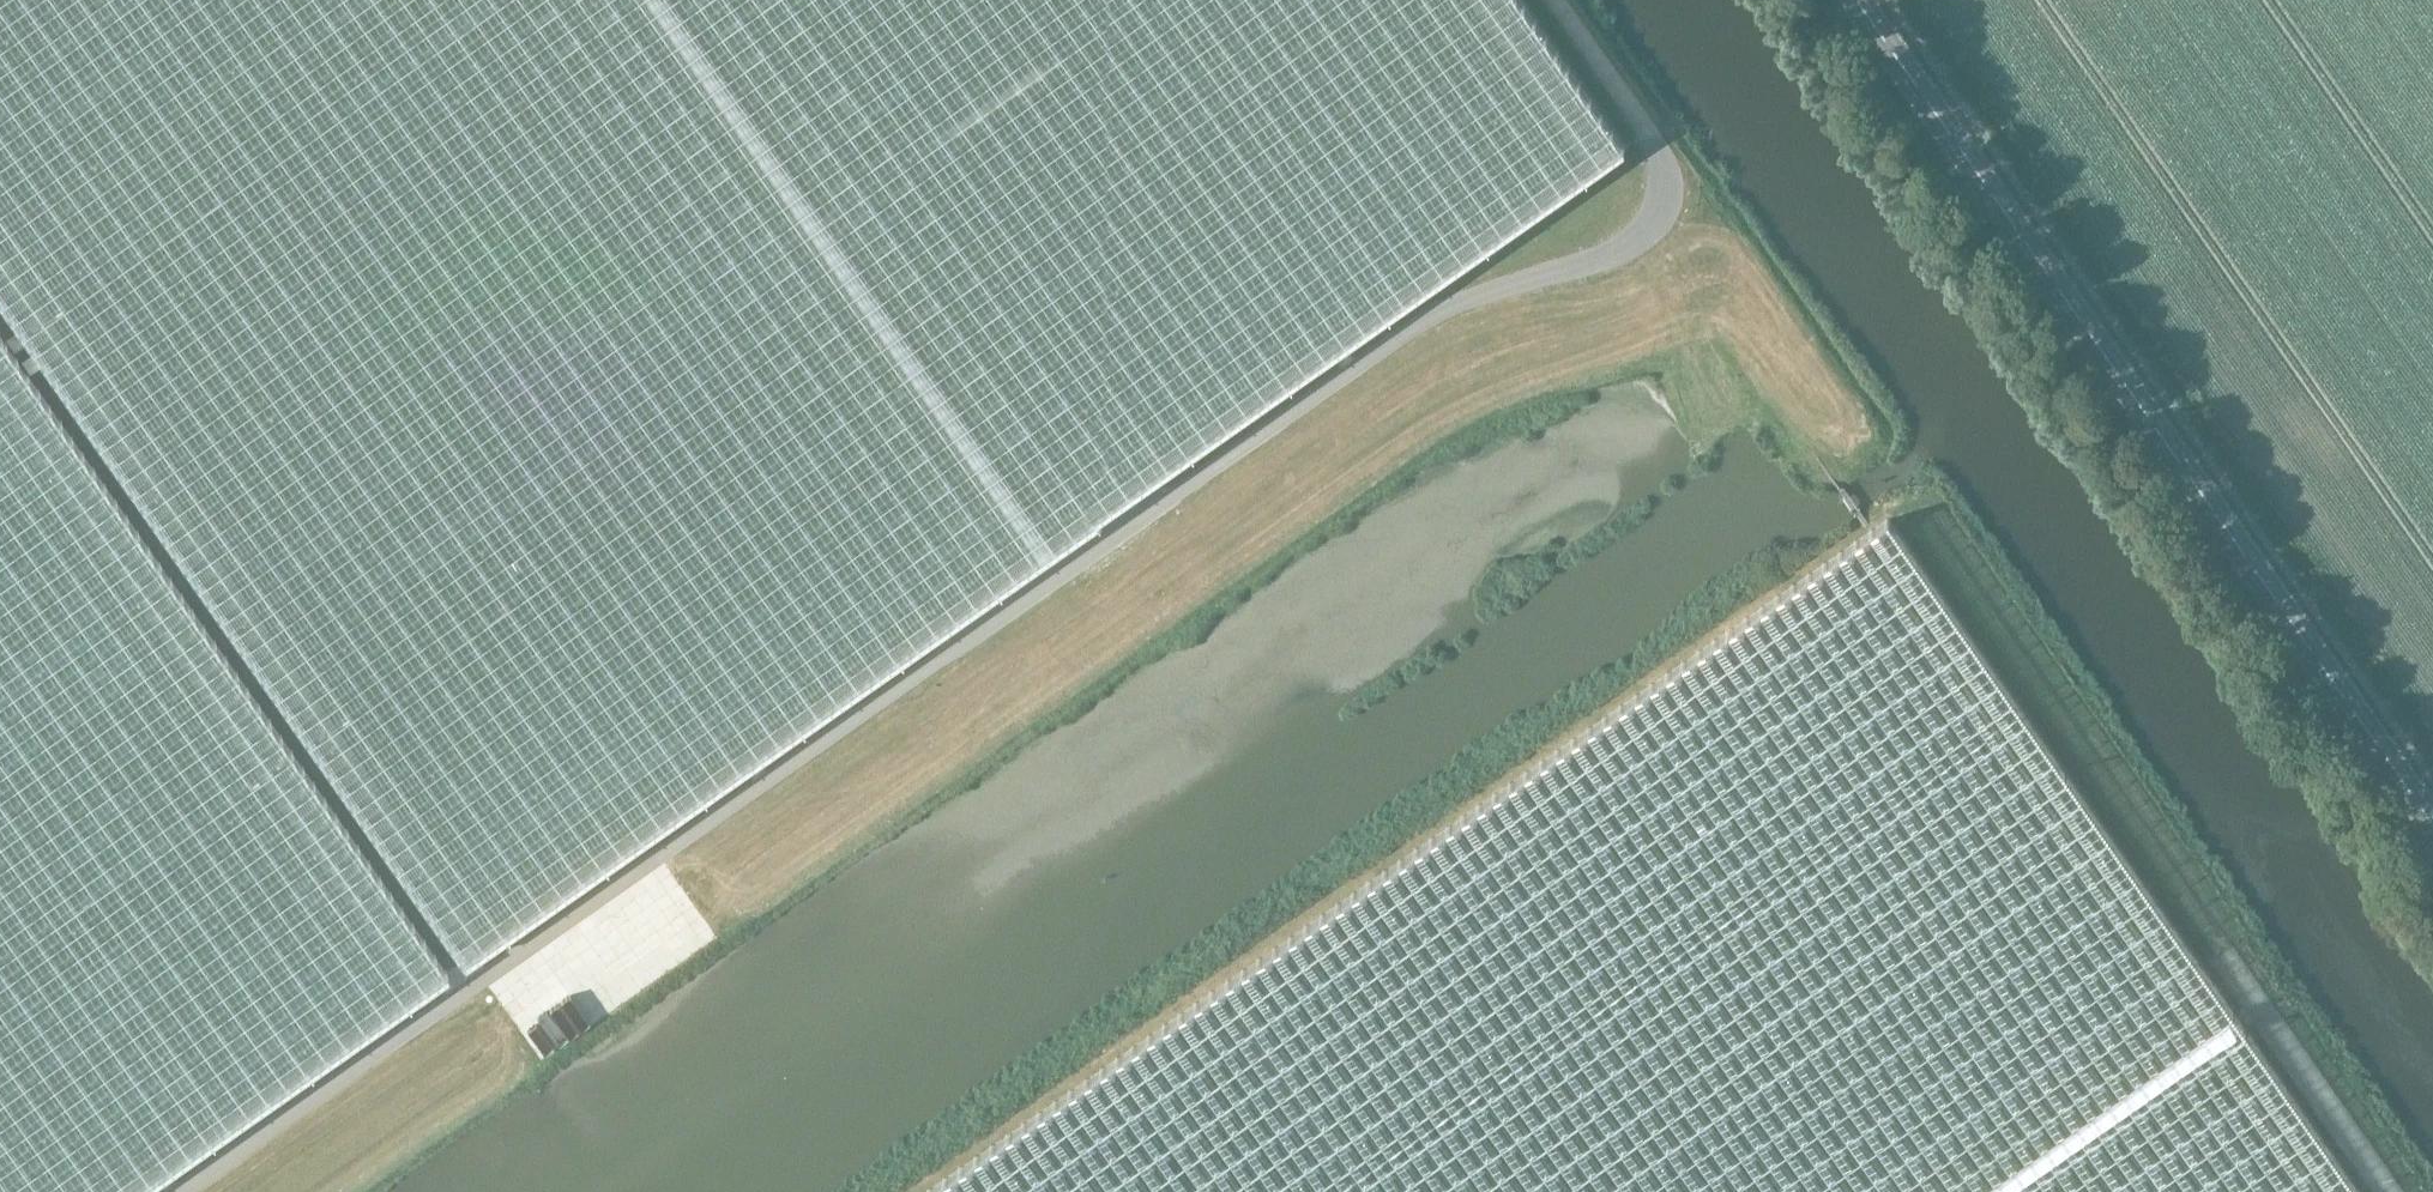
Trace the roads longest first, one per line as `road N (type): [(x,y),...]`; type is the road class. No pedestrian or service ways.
road 1 (primary): [(2432,825),(1858,0)]

